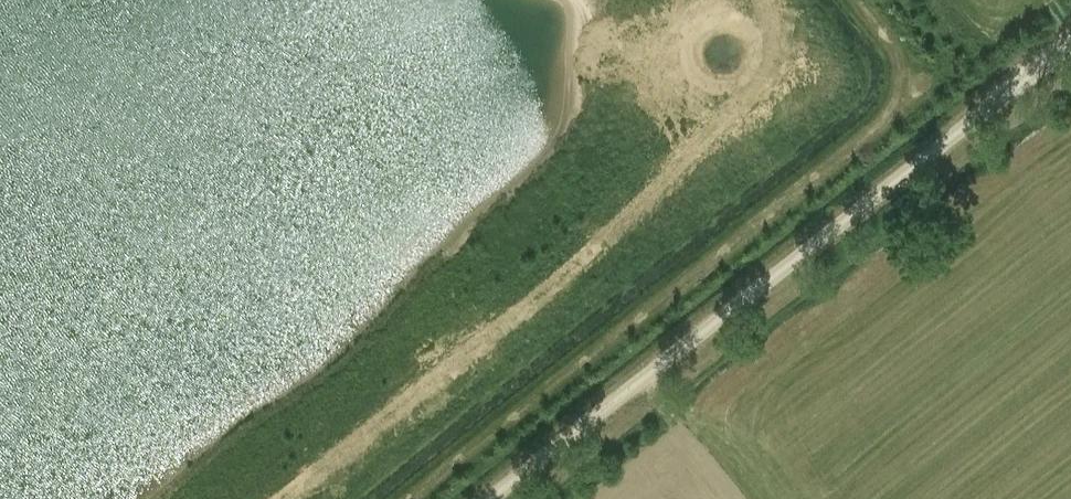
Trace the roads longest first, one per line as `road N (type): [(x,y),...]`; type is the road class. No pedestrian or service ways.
road 1 (unclassified): [(498,498),(1070,44)]

